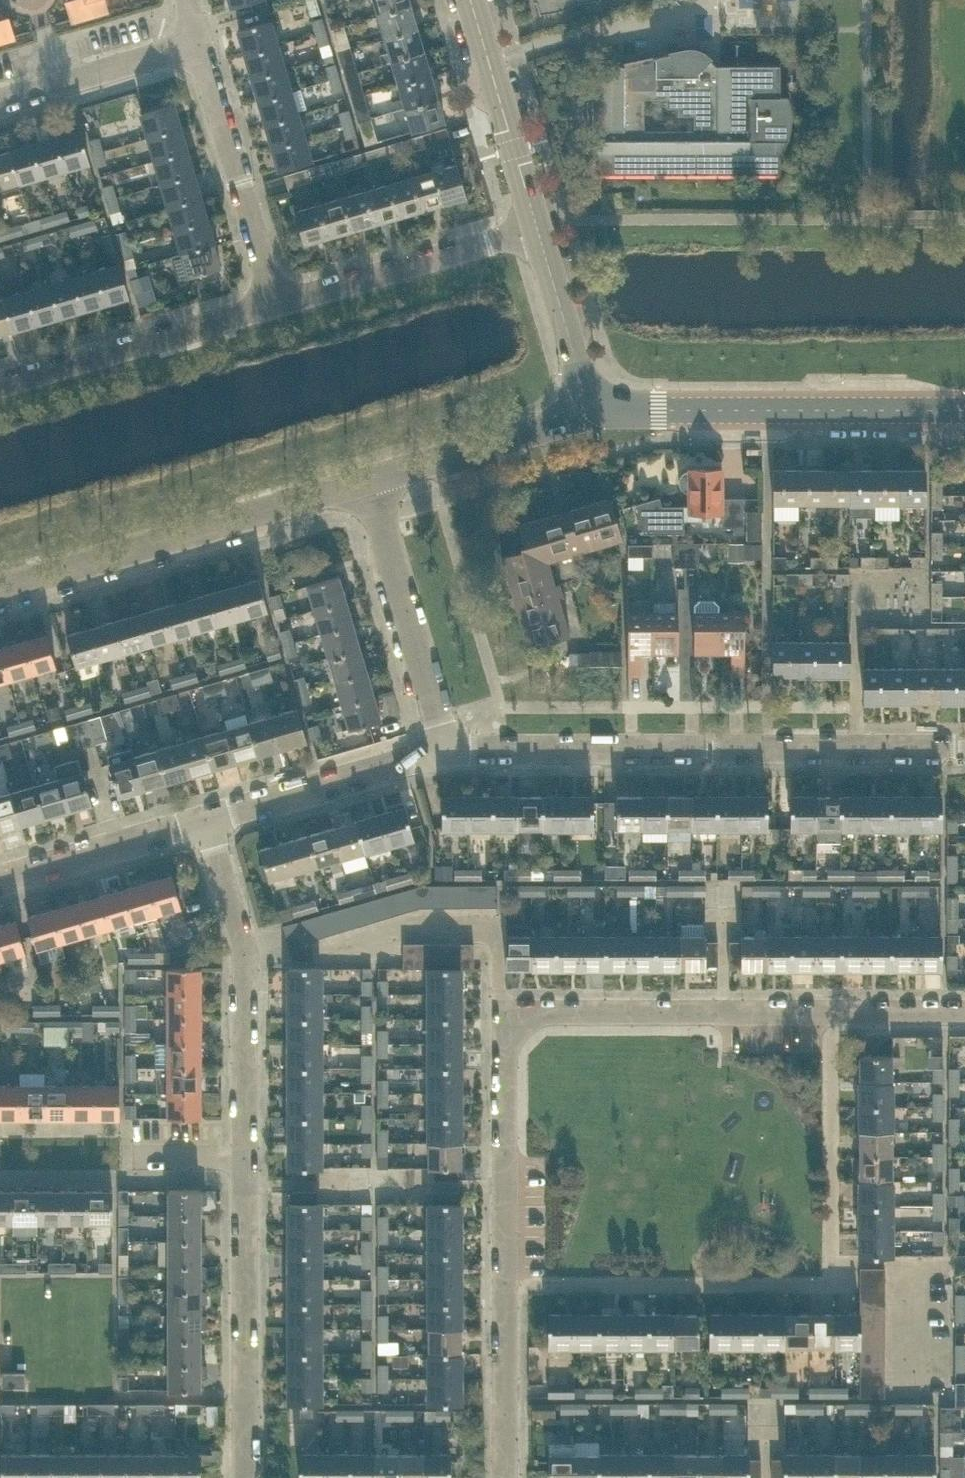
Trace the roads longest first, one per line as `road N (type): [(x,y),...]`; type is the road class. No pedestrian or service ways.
road 1 (residential): [(505,1477),(509,1008),(964,1008)]
road 2 (residential): [(964,749),(446,748)]
road 3 (residential): [(0,590),(378,480)]
road 4 (tertiary): [(964,410),(662,410),(594,418)]
road 5 (residential): [(246,1160),(246,950),(202,815)]
road 6 (residential): [(242,1477),(246,1160)]
road 7 (residential): [(0,384),(277,302)]
road 8 (residential): [(446,748),(378,480)]
road 9 (residential): [(277,302),(537,224)]
road 10 (residential): [(277,302),(200,42)]
road 11 (residential): [(446,748),(202,815)]
road 12 (tertiary): [(537,224),(471,0)]
road 13 (residential): [(378,480),(594,418)]
road 14 (residential): [(202,815),(0,877)]
road 15 (residential): [(0,102),(200,42)]
road 16 (tertiary): [(594,418),(537,224)]

